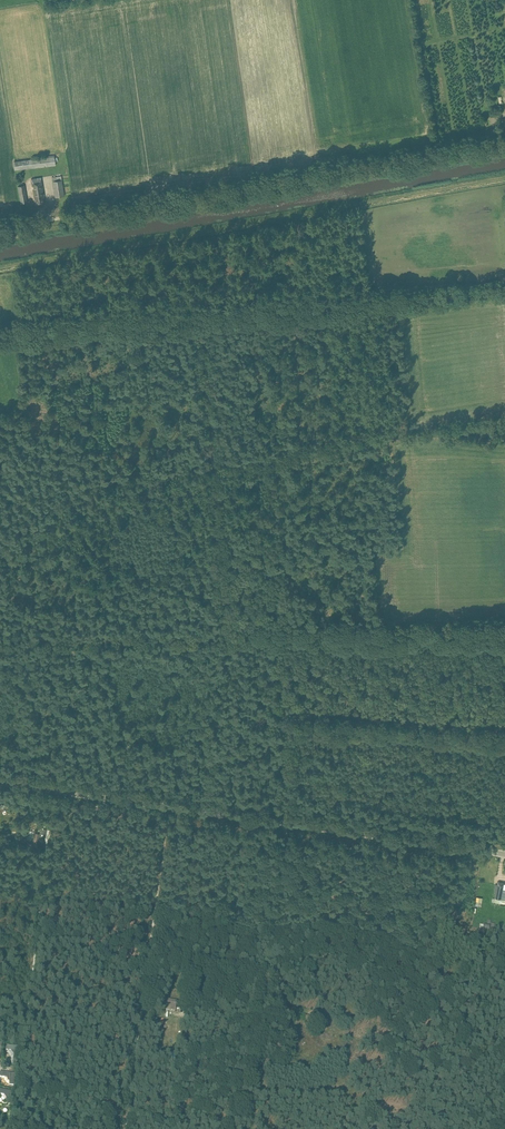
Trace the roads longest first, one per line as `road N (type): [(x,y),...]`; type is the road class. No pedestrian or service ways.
road 1 (track): [(0,269),(504,179)]
road 2 (track): [(504,141),(0,229)]
road 3 (tertiary): [(504,854),(0,783)]
road 4 (track): [(379,441),(0,498)]
road 5 (track): [(504,289),(242,313)]

